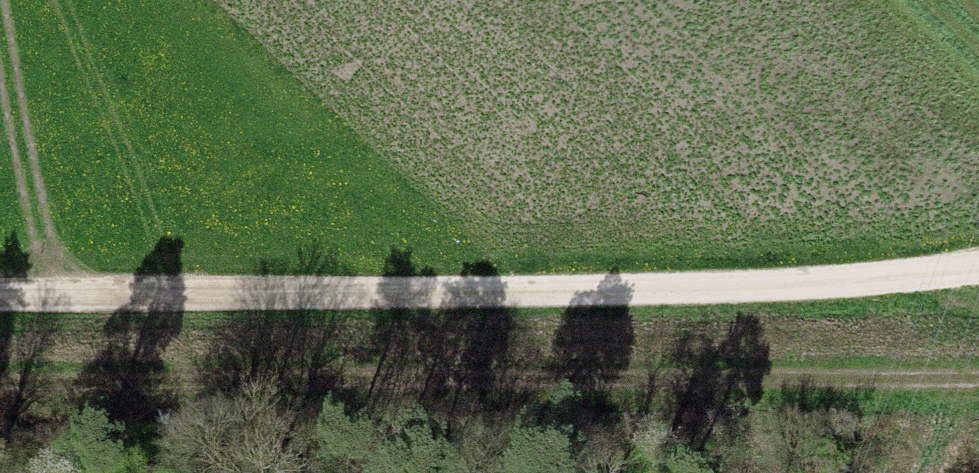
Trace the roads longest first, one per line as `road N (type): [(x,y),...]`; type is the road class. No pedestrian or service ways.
road 1 (track): [(0,399),(978,388)]
road 2 (track): [(0,286),(978,279)]

